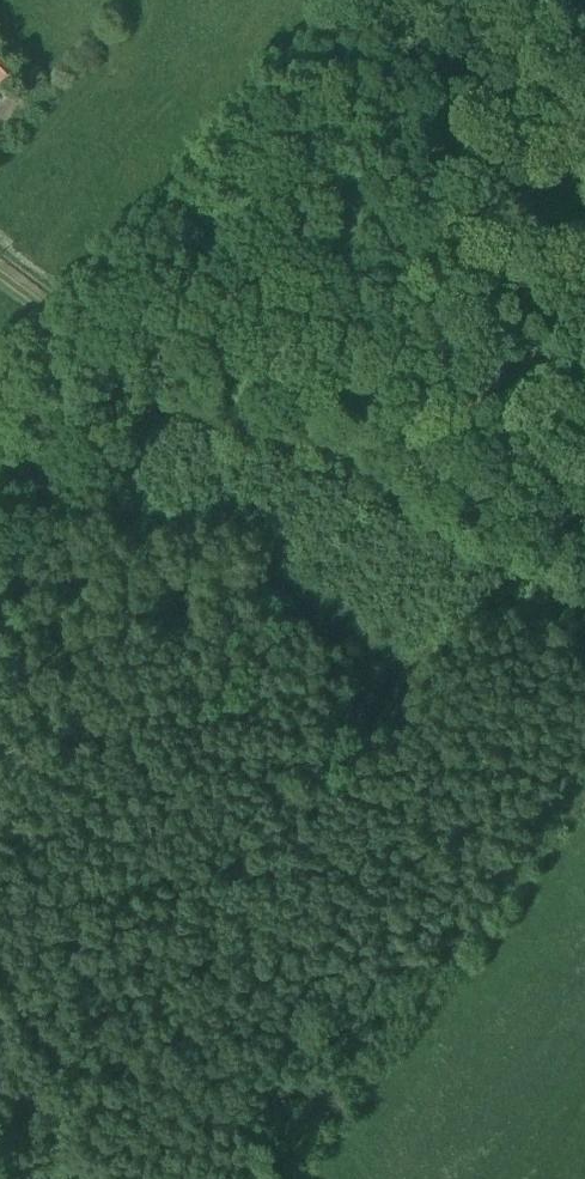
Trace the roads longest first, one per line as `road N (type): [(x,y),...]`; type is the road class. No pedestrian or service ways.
road 1 (track): [(0,251),(153,366),(584,591)]

